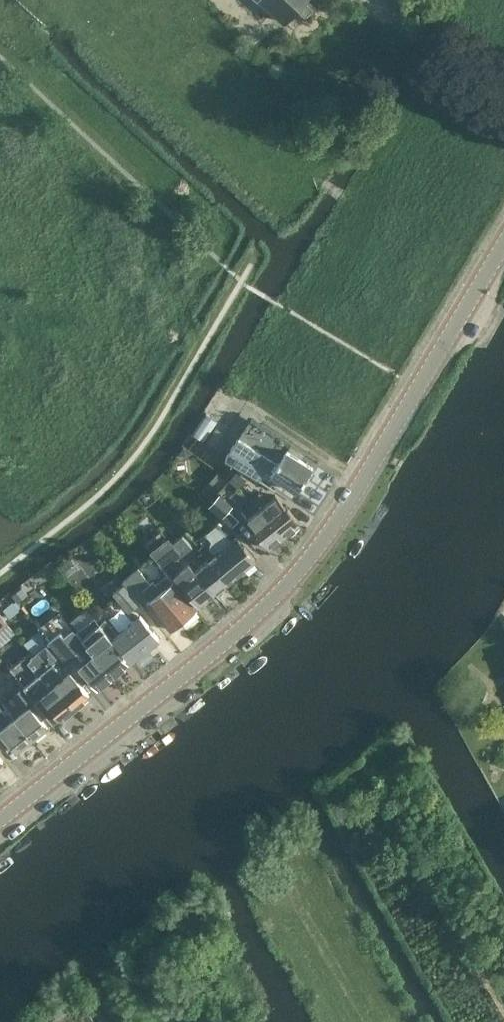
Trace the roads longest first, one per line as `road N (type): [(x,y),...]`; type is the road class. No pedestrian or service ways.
road 1 (tertiary): [(0,819),(286,588),(341,516),(503,244)]

